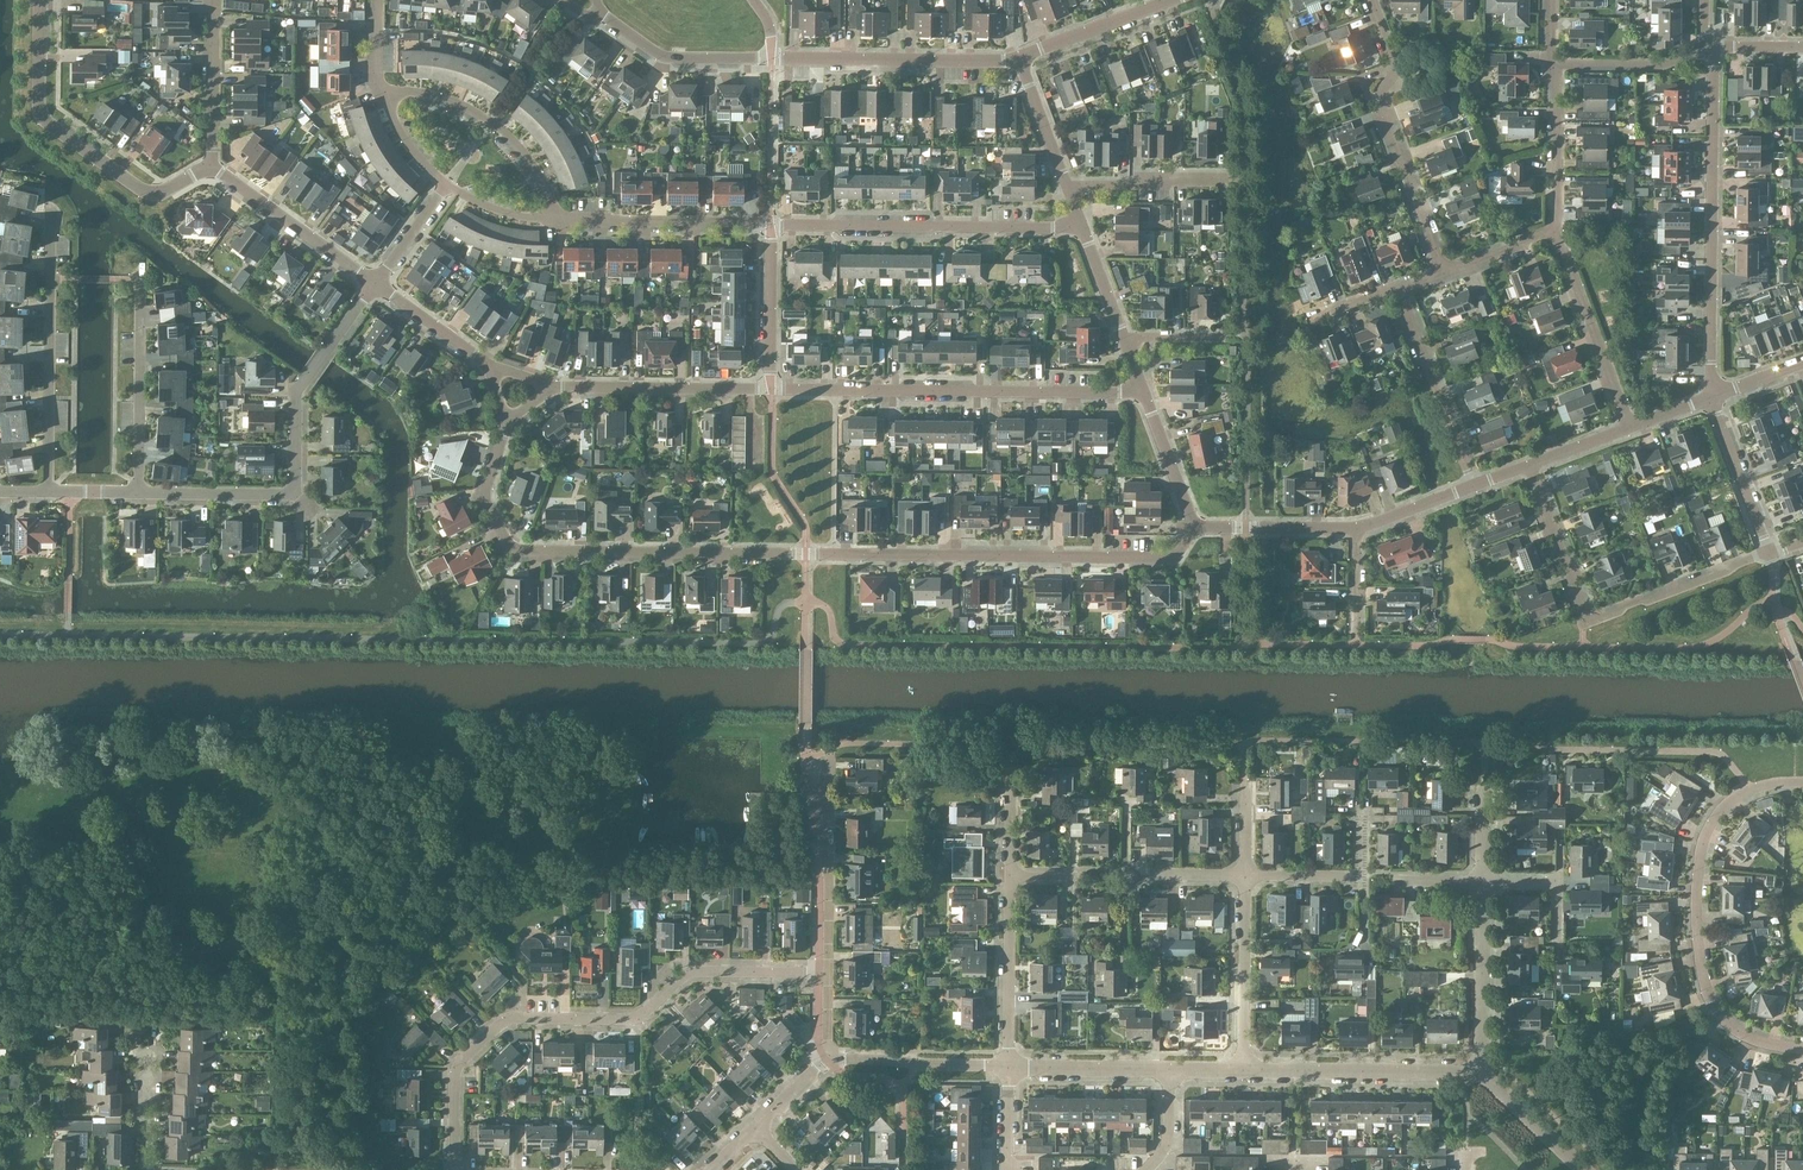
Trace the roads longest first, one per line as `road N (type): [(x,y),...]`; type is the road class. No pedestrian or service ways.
road 1 (residential): [(453,1169),(455,1069),(506,1020),(634,1018),(697,971),(828,972)]
road 2 (residential): [(805,553),(510,550),(483,496),(507,423)]
road 3 (residential): [(805,553),(1174,557),(1195,527)]
road 4 (residential): [(1802,1047),(1754,1039),(1718,1013),(1703,978),(1696,901),(1702,843),(1721,808),(1758,786),(1802,782)]
road 5 (residential): [(771,388),(1144,393)]
road 6 (residential): [(1714,395),(1707,47)]
road 7 (residential): [(212,166),(145,192),(44,119),(40,0)]
road 8 (residential): [(771,225),(1082,227)]
road 9 (residential): [(1444,273),(1380,103),(1396,64),(1372,0)]
road 10 (residential): [(47,490),(50,203)]
road 11 (residential): [(1018,56),(771,57)]
road 12 (residential): [(1243,1070),(1481,1072)]
road 13 (residential): [(296,494),(296,391),(376,283)]
road 14 (residential): [(555,219),(537,171),(497,127),(440,97),(383,90)]
road 15 (residential): [(138,492),(140,266)]
road 16 (residential): [(771,225),(555,219)]
road 17 (residential): [(555,386),(771,388)]
road 18 (residential): [(1631,427),(1554,227)]
road 19 (residential): [(828,972),(824,760)]
road 20 (residential): [(1473,486),(1399,289)]
road 21 (residential): [(376,283),(212,166)]
road 22 (residential): [(1619,611),(1589,623),(1529,465)]
road 23 (residential): [(1243,1070),(1245,875)]
road 24 (residential): [(1481,1072),(1483,882)]
road 25 (residential): [(1008,1066),(1010,877)]
road 26 (residential): [(771,57),(662,55),(599,12)]
road 27 (residential): [(827,1058),(1008,1066)]
road 28 (residential): [(212,166),(213,0)]
road 29 (residential): [(1767,552),(1714,395)]
road 30 (residential): [(1554,227),(1559,96),(1552,64)]
road 31 (residential): [(771,388),(771,225)]
road 32 (residential): [(1357,528),(1195,527)]
road 33 (residential): [(1008,1066),(1168,1069)]
road 34 (residential): [(1619,611),(1767,552)]
road 35 (residential): [(1552,64),(1659,65),(1707,47)]
road 36 (residential): [(138,492),(296,494)]
road 37 (residential): [(1068,190),(1223,180)]
road 38 (residential): [(1195,527),(1144,393)]
road 39 (residential): [(1068,190),(1018,56)]
road 40 (unclassified): [(1583,1169),(1481,1072)]
road 41 (residential): [(487,364),(376,283)]
road 42 (residential): [(1043,47),(1169,0)]
road 43 (residential): [(1557,942),(1557,883),(1483,882)]
road 44 (residential): [(376,283),(446,184)]
road 45 (residential): [(1444,273),(1554,227)]

